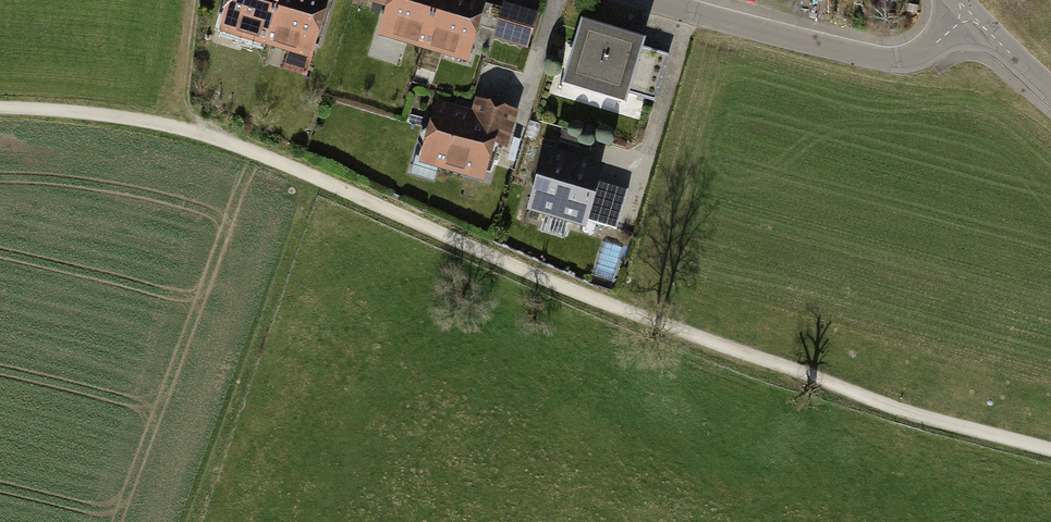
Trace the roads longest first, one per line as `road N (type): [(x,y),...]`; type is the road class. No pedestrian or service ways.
road 1 (track): [(1050,452),(777,372),(532,281),(187,122),(0,113)]
road 2 (residential): [(653,0),(897,60),(921,51),(967,12)]
road 3 (track): [(187,122),(182,79),(193,0)]

